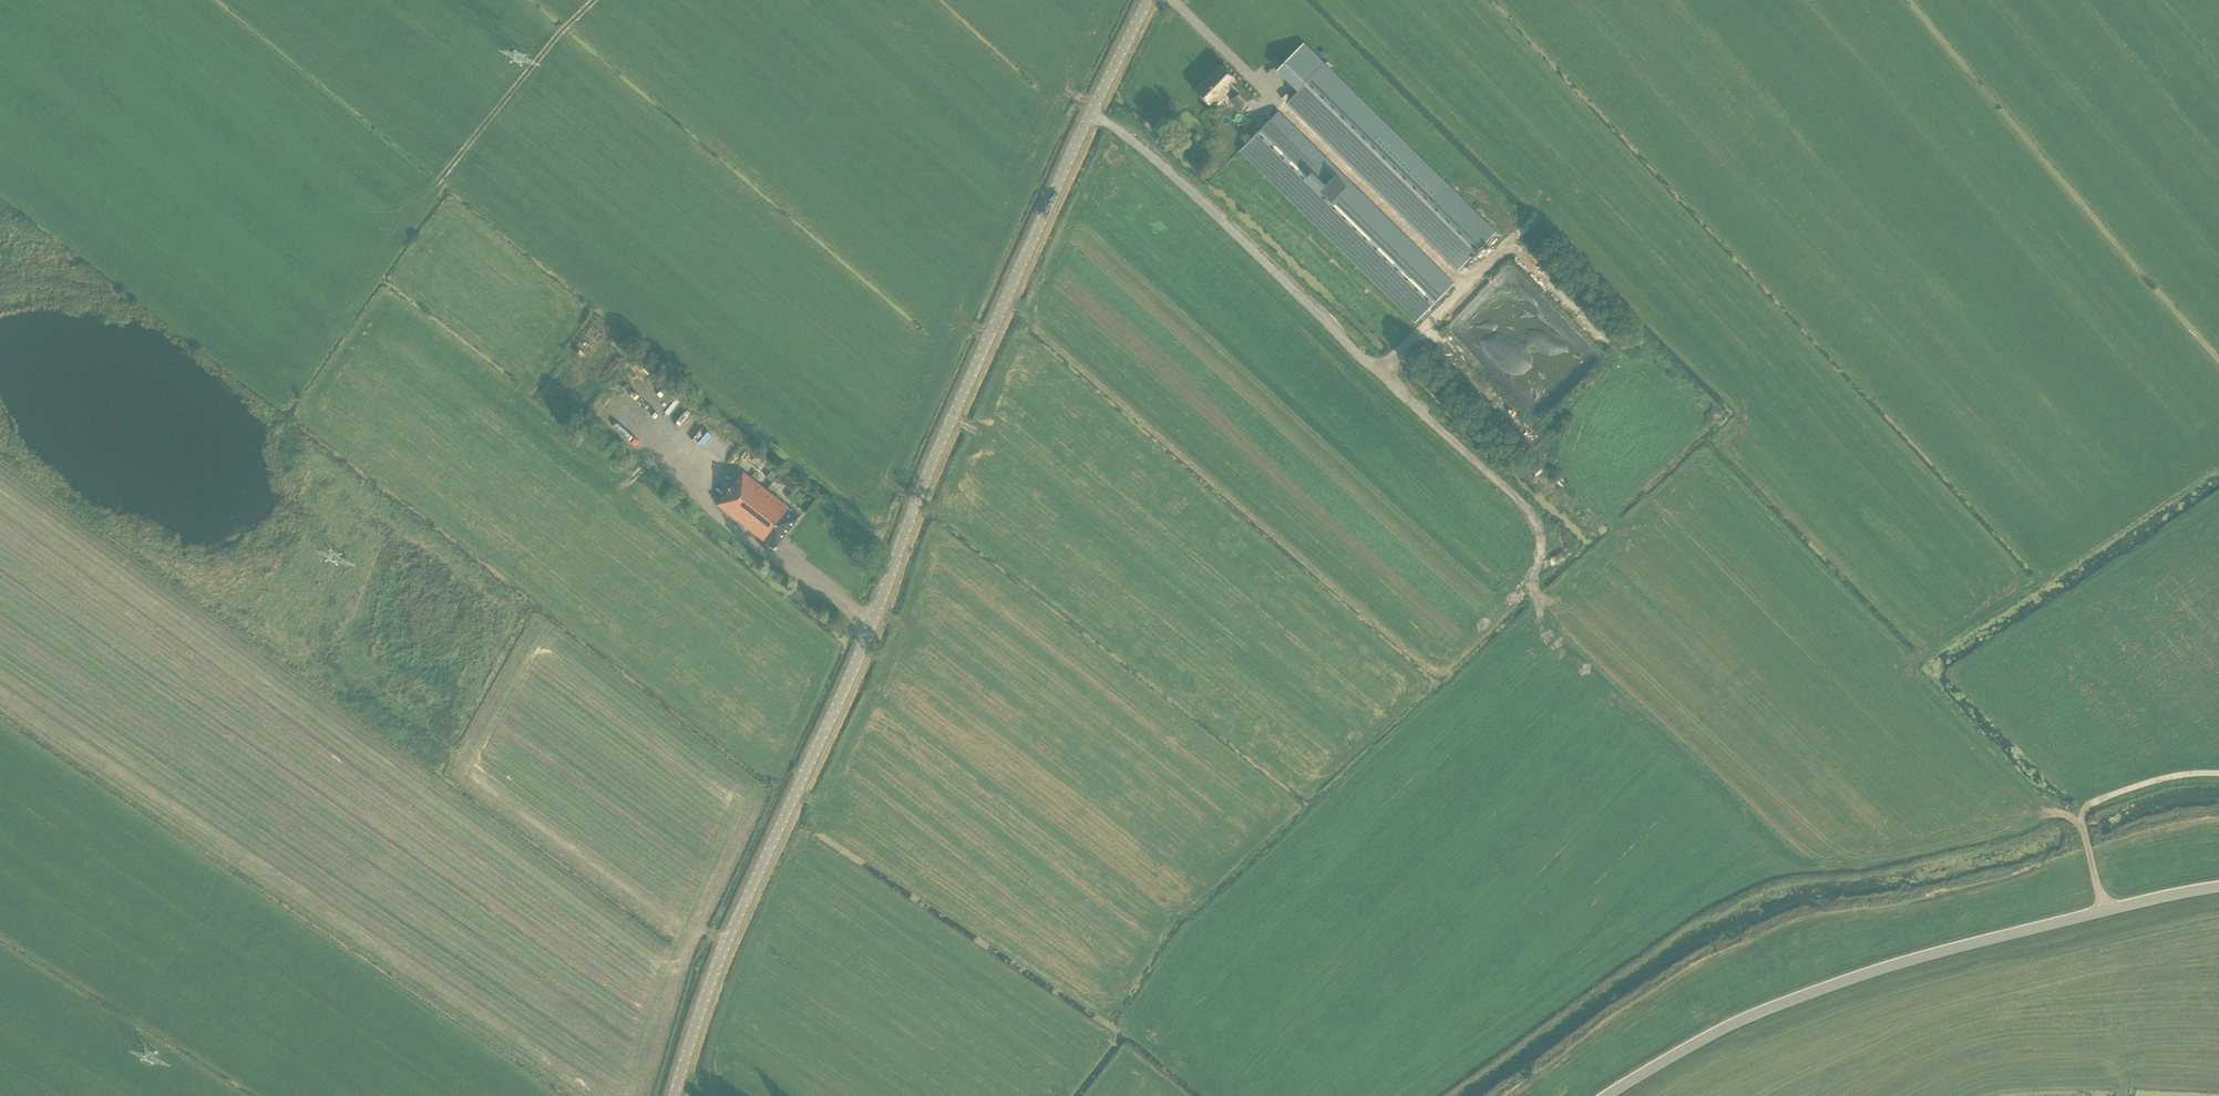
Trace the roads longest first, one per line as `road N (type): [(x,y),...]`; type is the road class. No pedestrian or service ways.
road 1 (tertiary): [(676,1095),(721,954),(840,696),(931,466),(1148,0)]
road 2 (unclassified): [(2218,889),(1909,960),(1756,1015),(1609,1095)]

